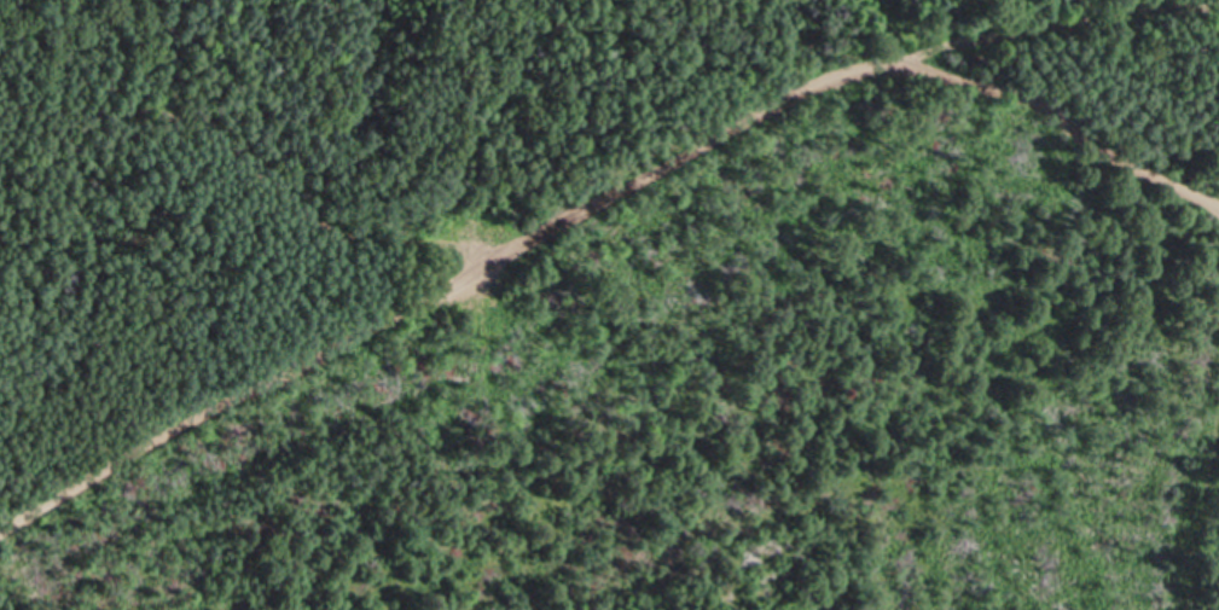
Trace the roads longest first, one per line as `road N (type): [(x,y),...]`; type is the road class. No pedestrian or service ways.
road 1 (residential): [(0,532),(623,186),(834,82),(940,48),(1102,13),(1218,4)]
road 2 (track): [(513,250),(347,243),(284,180),(170,108),(0,100)]
road 3 (track): [(899,60),(1218,207)]

